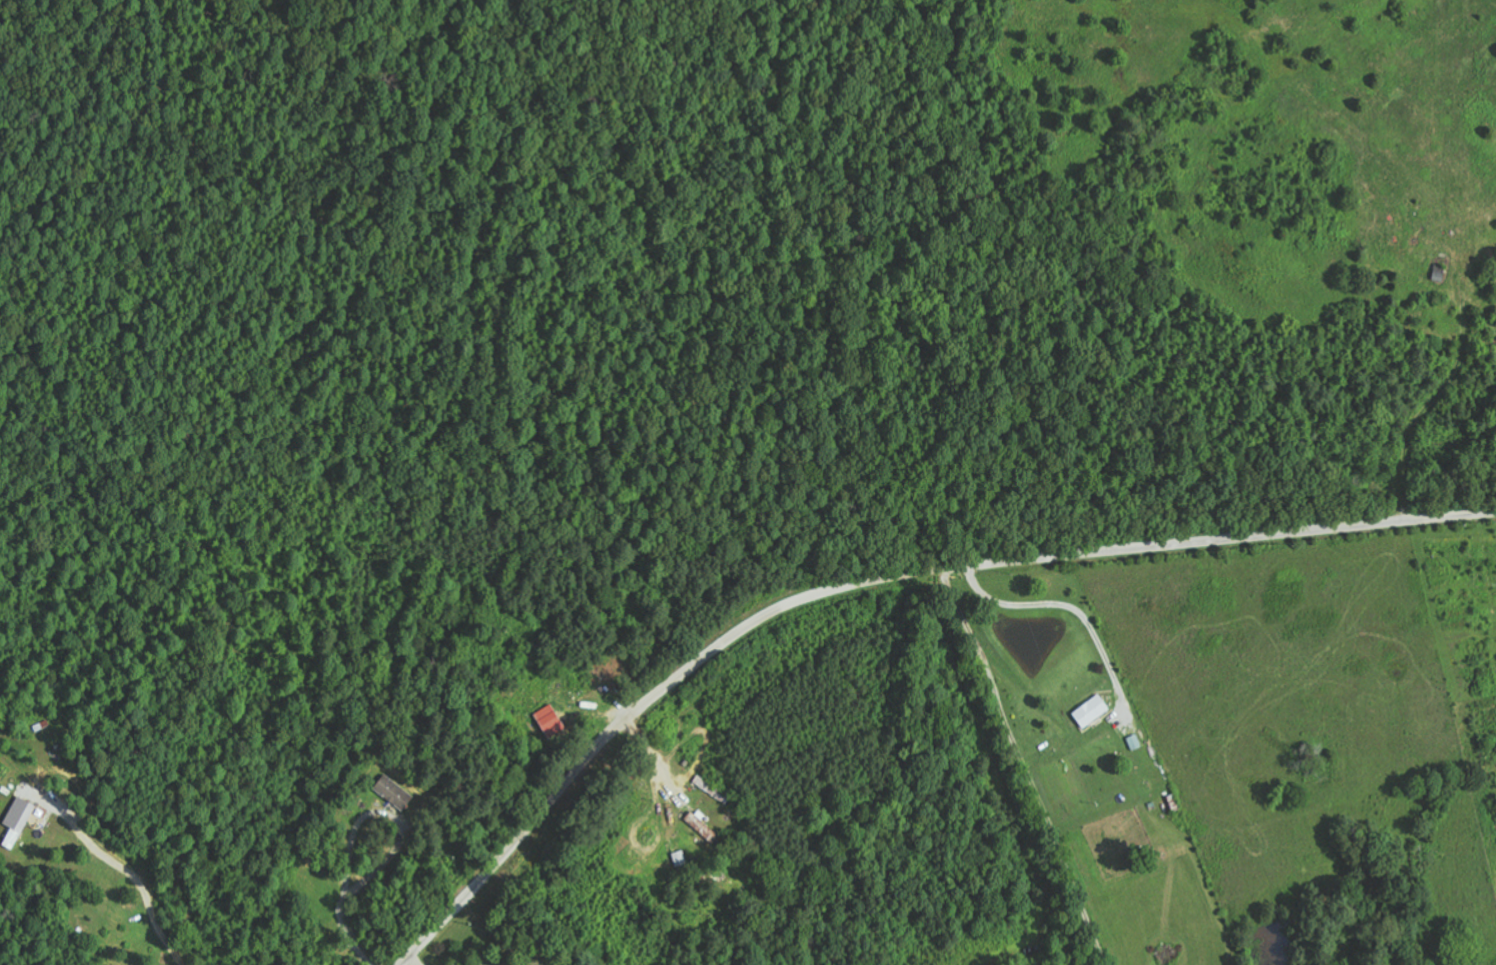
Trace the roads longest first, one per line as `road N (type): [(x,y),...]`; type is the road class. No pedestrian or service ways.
road 1 (residential): [(403,964),(626,719),(717,647),(802,599),(953,566),(1495,512)]

